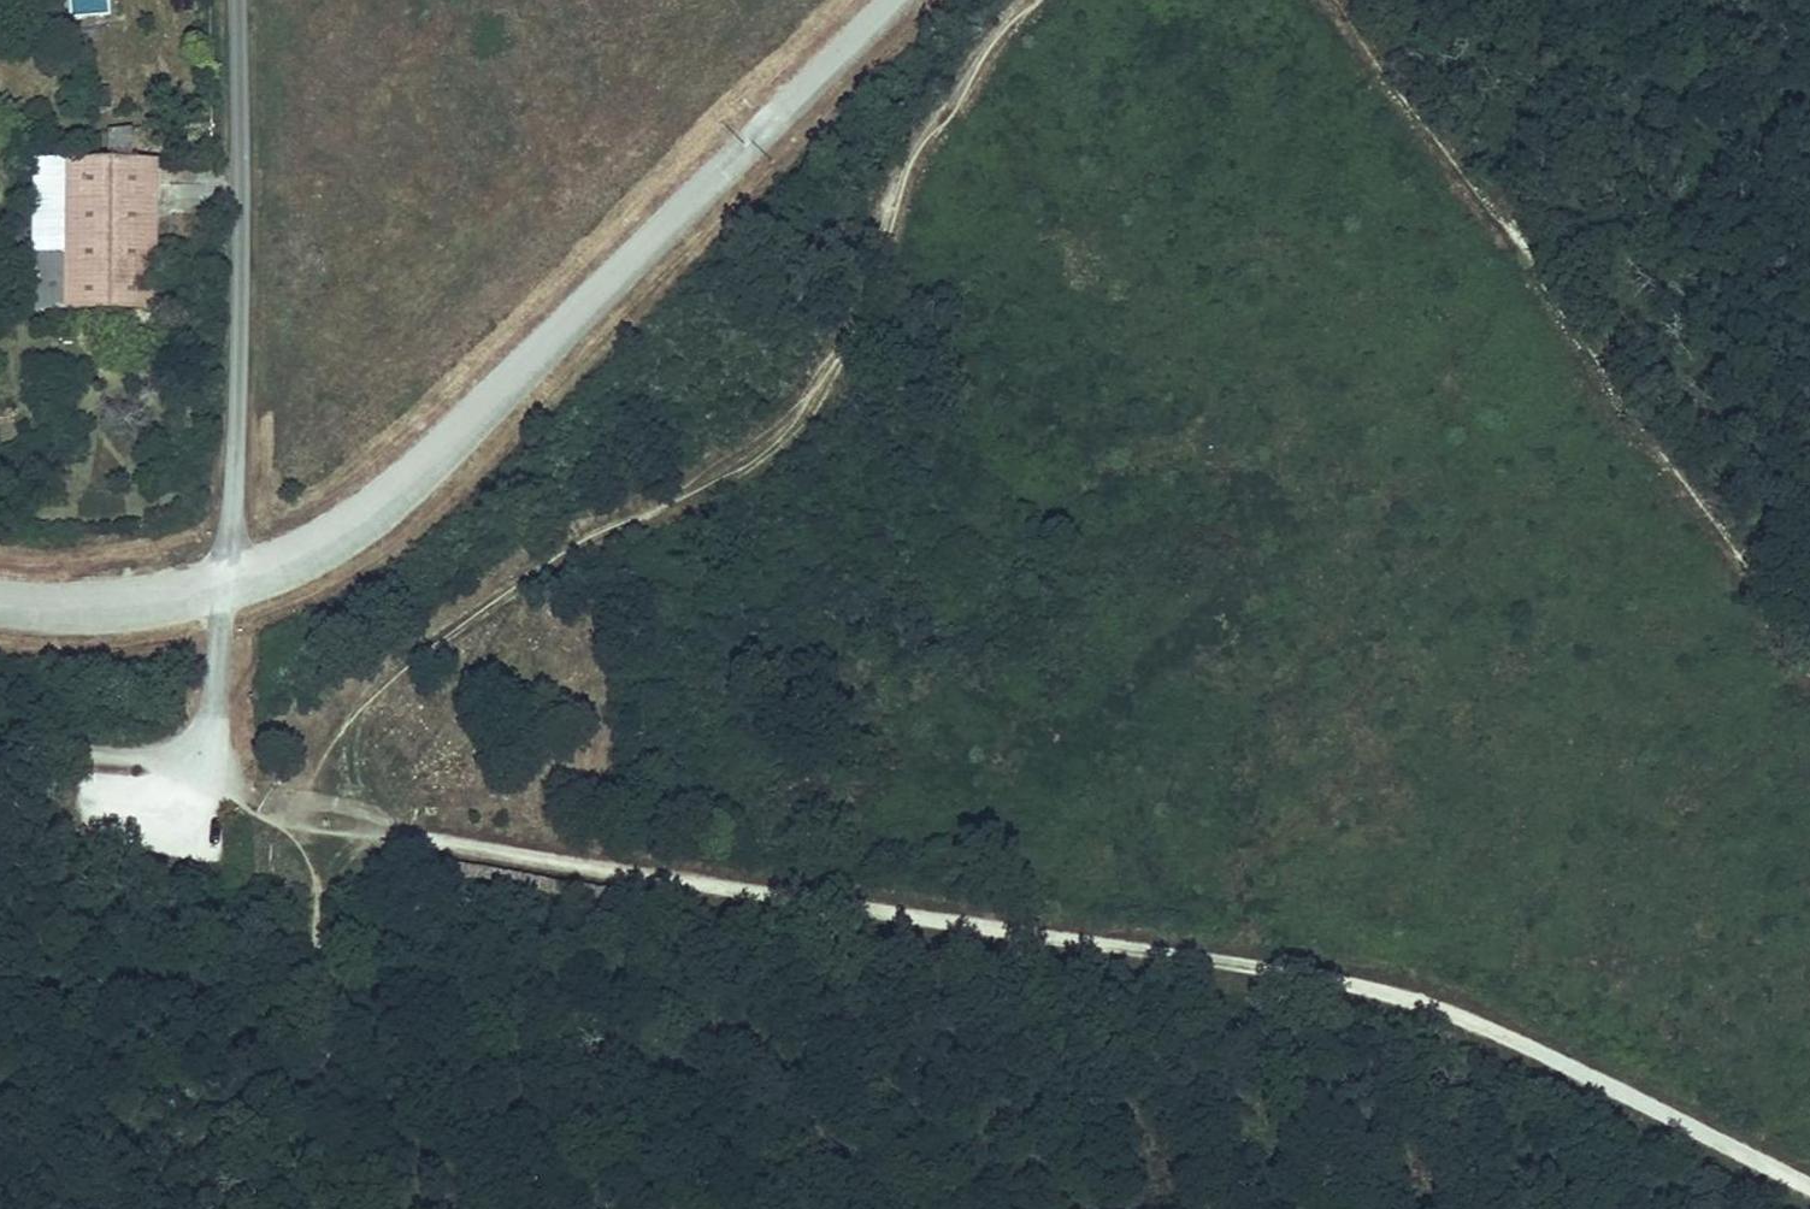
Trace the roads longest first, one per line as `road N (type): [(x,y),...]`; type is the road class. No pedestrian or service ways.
road 1 (track): [(1809,1177),(1453,1005),(1370,977),(422,842),(295,814)]
road 2 (unclassified): [(227,588),(232,0)]
road 3 (track): [(0,754),(212,755)]

